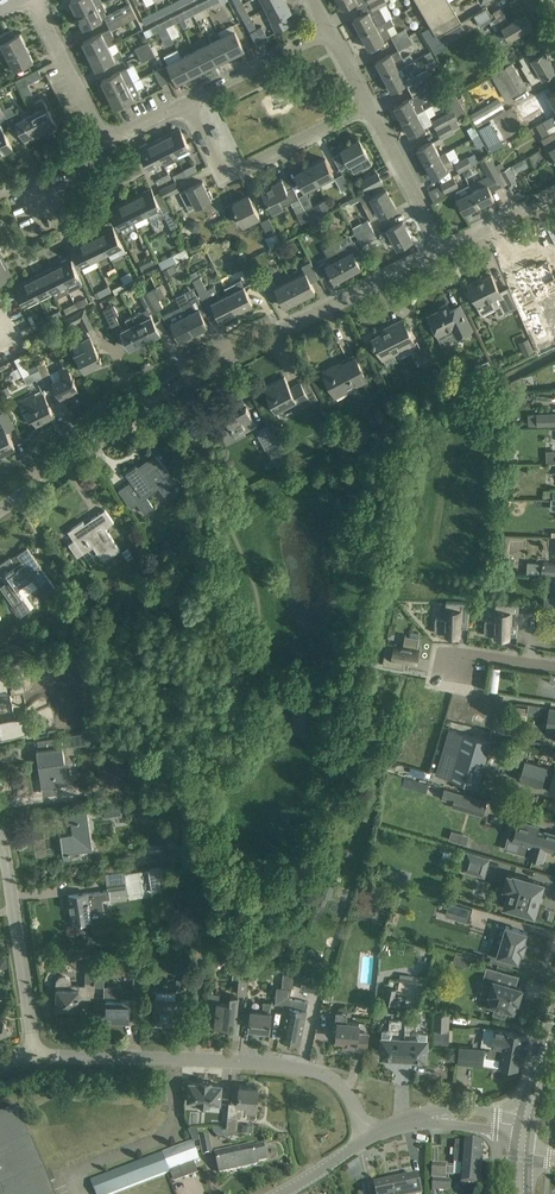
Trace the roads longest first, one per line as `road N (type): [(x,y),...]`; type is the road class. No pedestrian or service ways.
road 1 (residential): [(0,512),(209,370),(442,250)]
road 2 (residential): [(368,1137),(338,1087),(313,1070),(35,1056)]
road 3 (residential): [(368,109),(227,182),(186,103)]
road 4 (residential): [(35,1056),(0,838)]
road 5 (residential): [(31,0),(101,145)]
road 6 (residential): [(442,250),(368,109)]
road 7 (residential): [(186,103),(327,30)]
road 8 (residential): [(442,250),(554,194)]
road 9 (residential): [(0,194),(43,195),(79,178),(101,145)]

